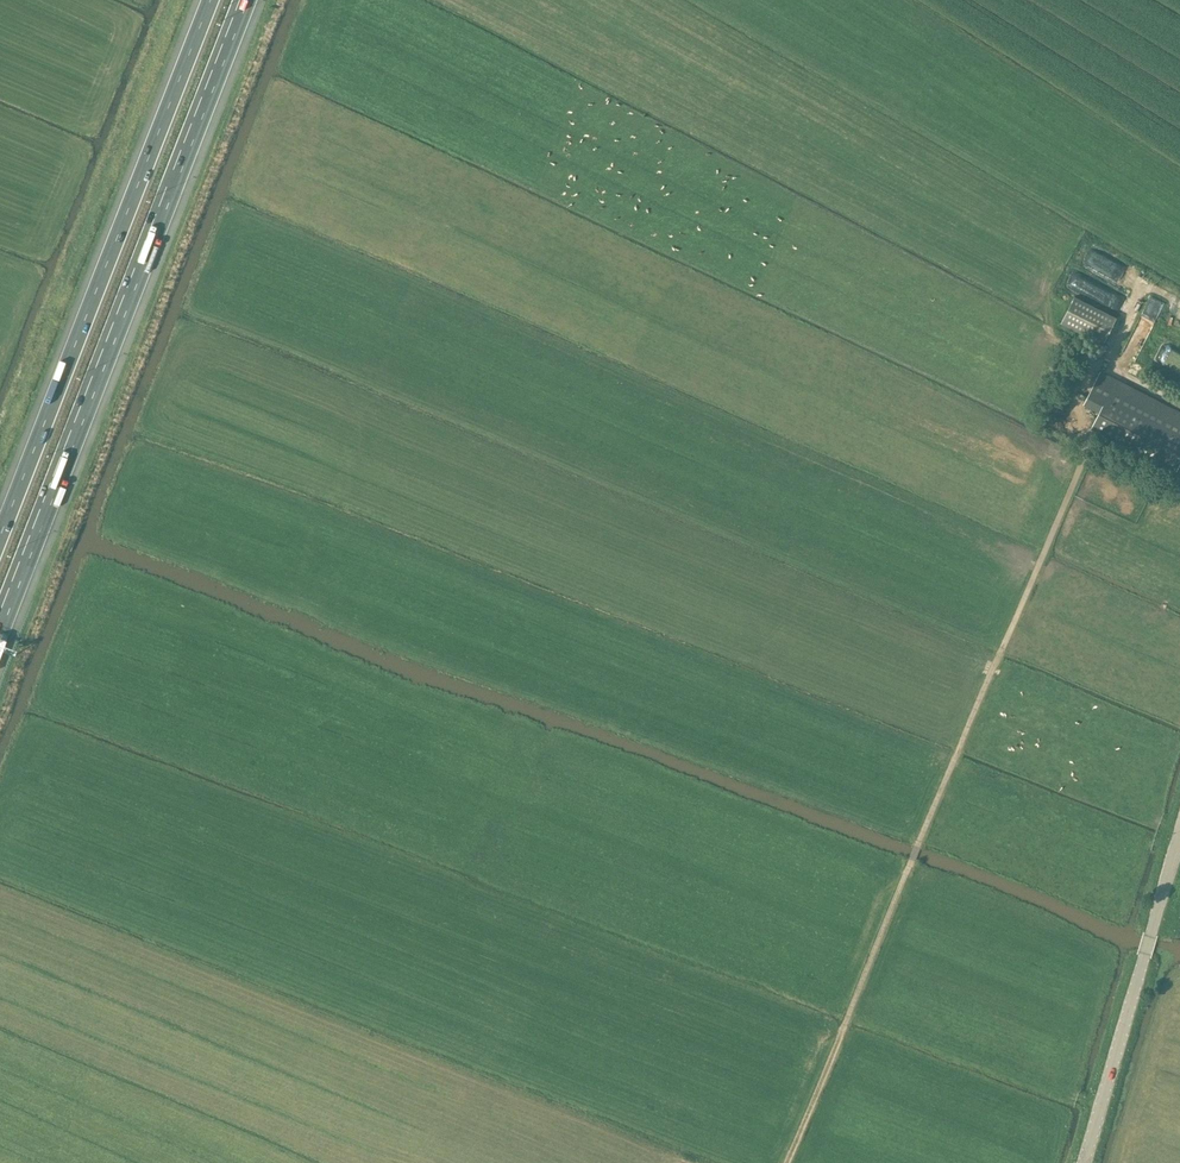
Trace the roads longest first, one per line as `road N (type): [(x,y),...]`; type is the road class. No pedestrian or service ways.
road 1 (track): [(787,1162),(1093,439),(1077,400),(1097,364),(1179,409)]
road 2 (motorway): [(0,623),(243,0)]
road 3 (motorway): [(210,0),(0,537)]
road 4 (tertiary): [(1083,1162),(1179,833)]

